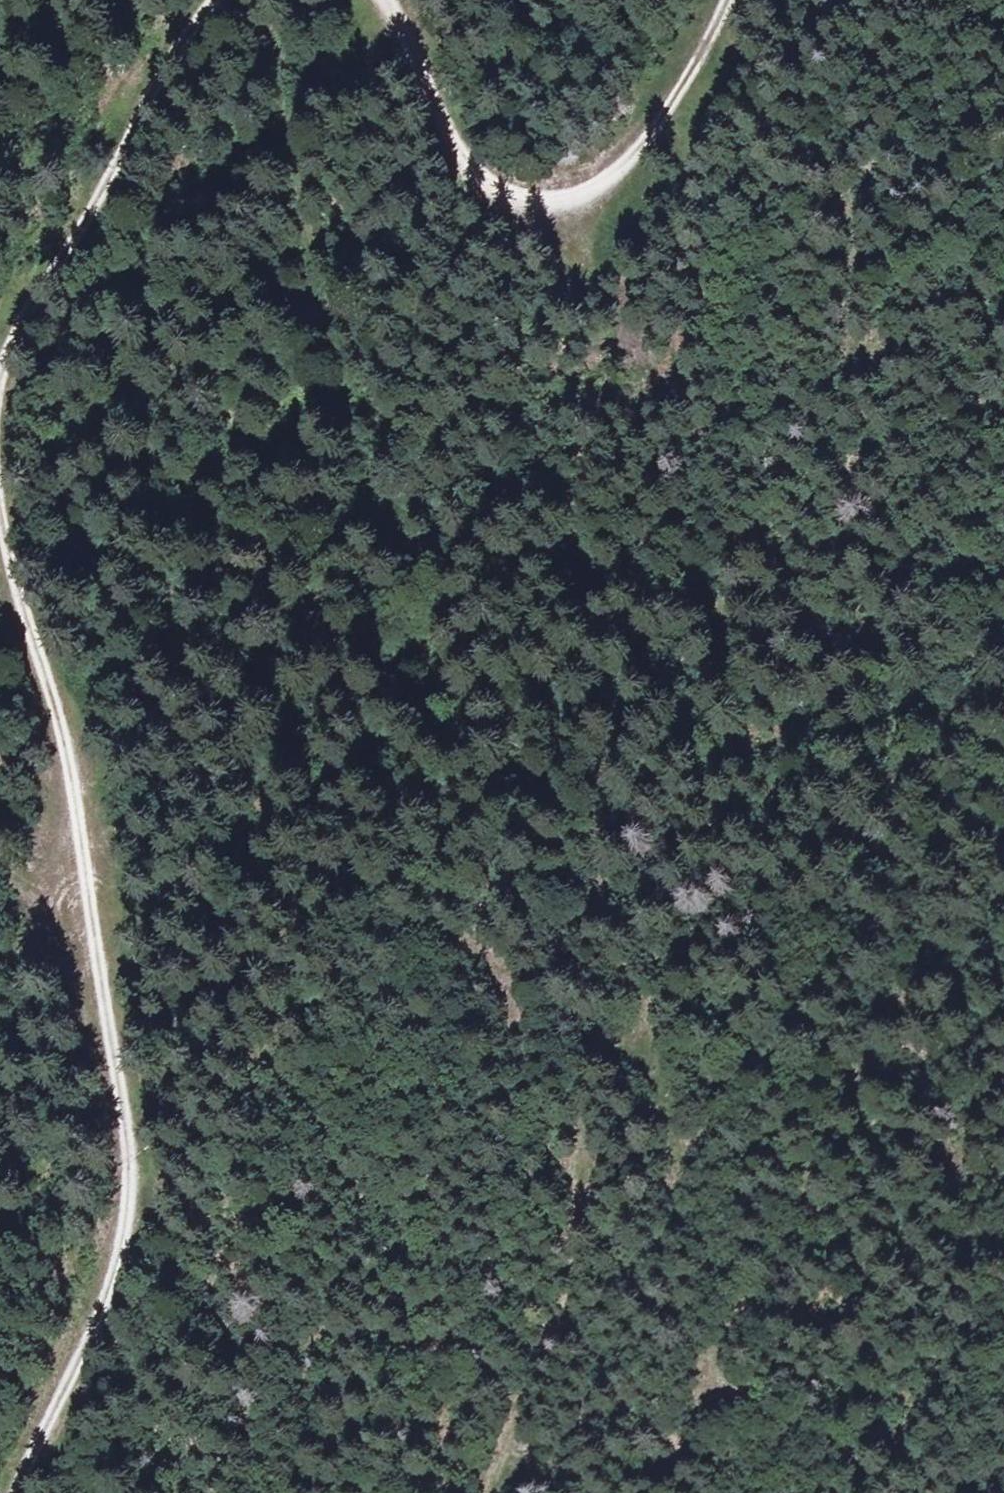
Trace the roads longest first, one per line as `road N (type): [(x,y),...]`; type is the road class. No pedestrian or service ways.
road 1 (track): [(1,1492),(10,1460),(87,1329),(116,1250),(118,1169),(82,827),(64,726),(14,599),(0,476)]
road 2 (track): [(386,0),(479,187),(522,214),(584,203),(663,132),(730,0)]
road 3 (track): [(0,411),(8,356),(36,290),(116,170),(161,74),(213,0)]
road 4 (track): [(508,1492),(568,1303),(599,1096)]

